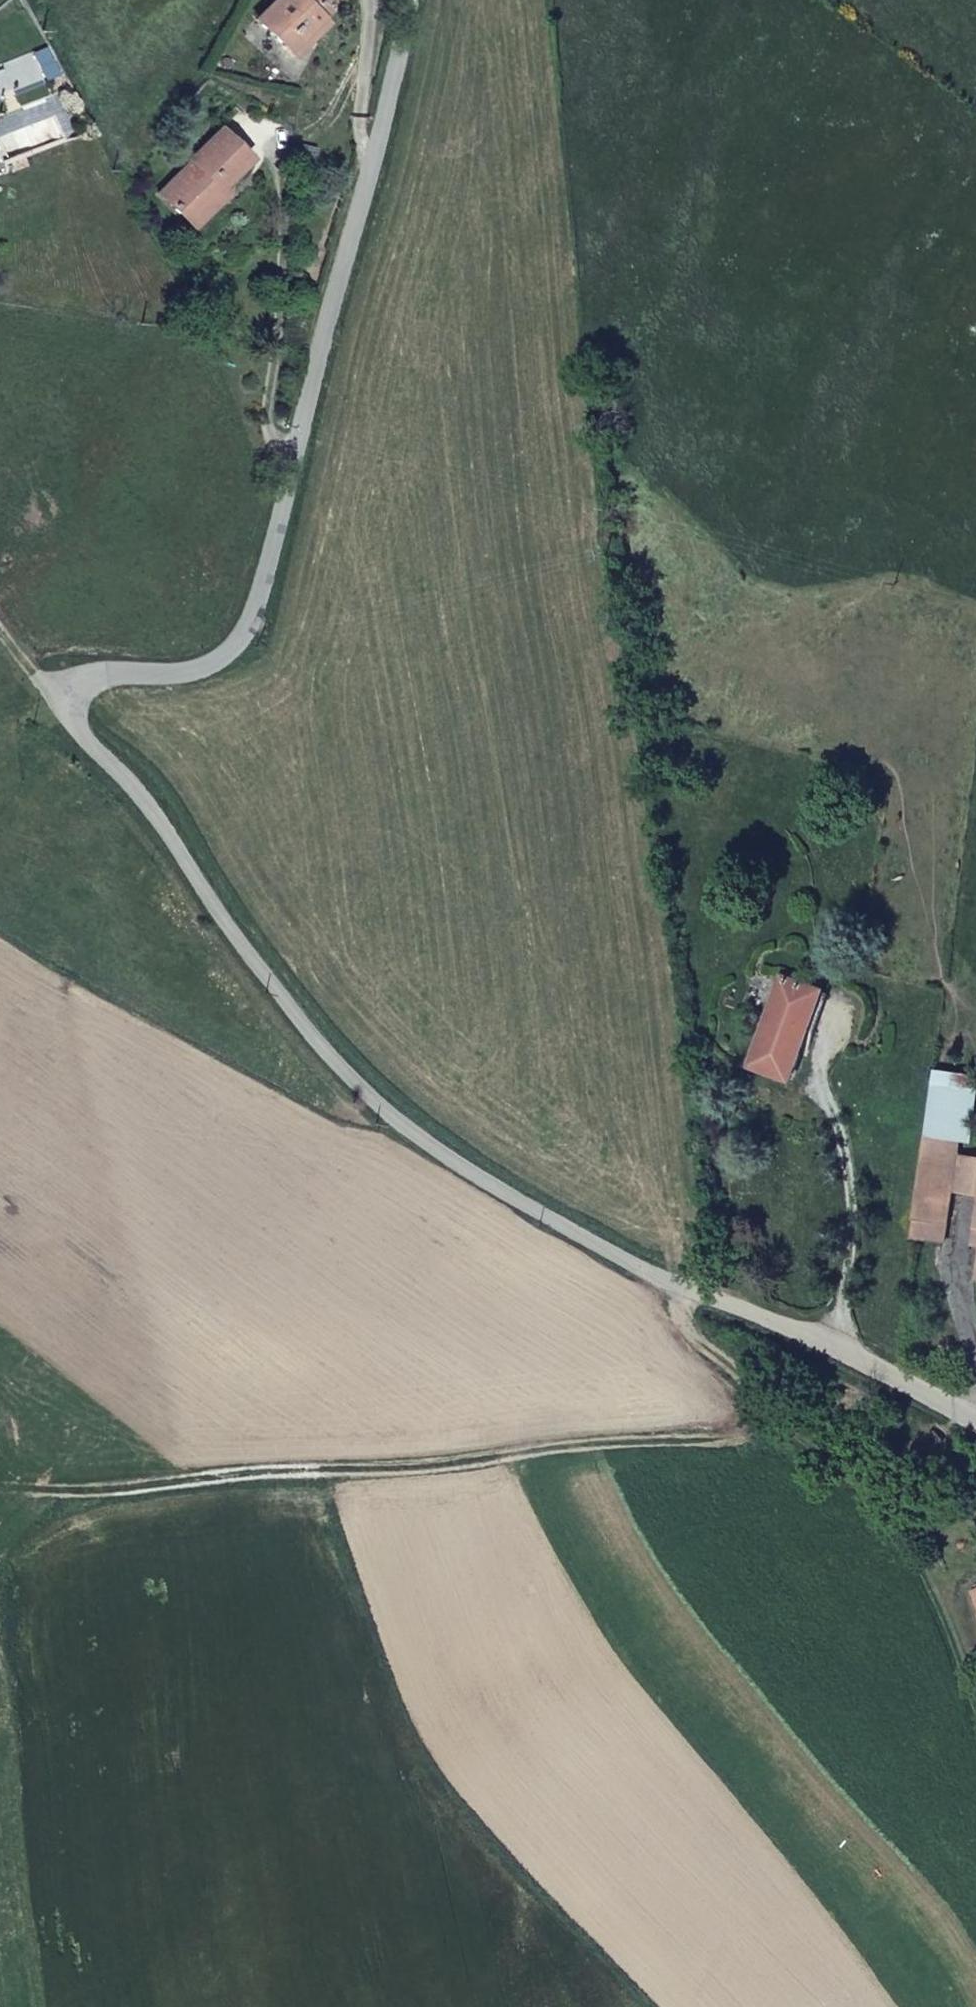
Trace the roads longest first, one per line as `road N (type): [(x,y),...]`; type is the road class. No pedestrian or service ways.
road 1 (unclassified): [(408,0),(378,157),(248,630),(228,654),(171,674),(105,674),(69,690),(66,722),(140,814),(221,945),(402,1130),(602,1249),(672,1283),(893,1360),(975,1412)]
road 2 (track): [(975,1720),(907,1557),(868,1497),(816,1449),(746,1425),(752,1393),(679,1317),(672,1283)]

